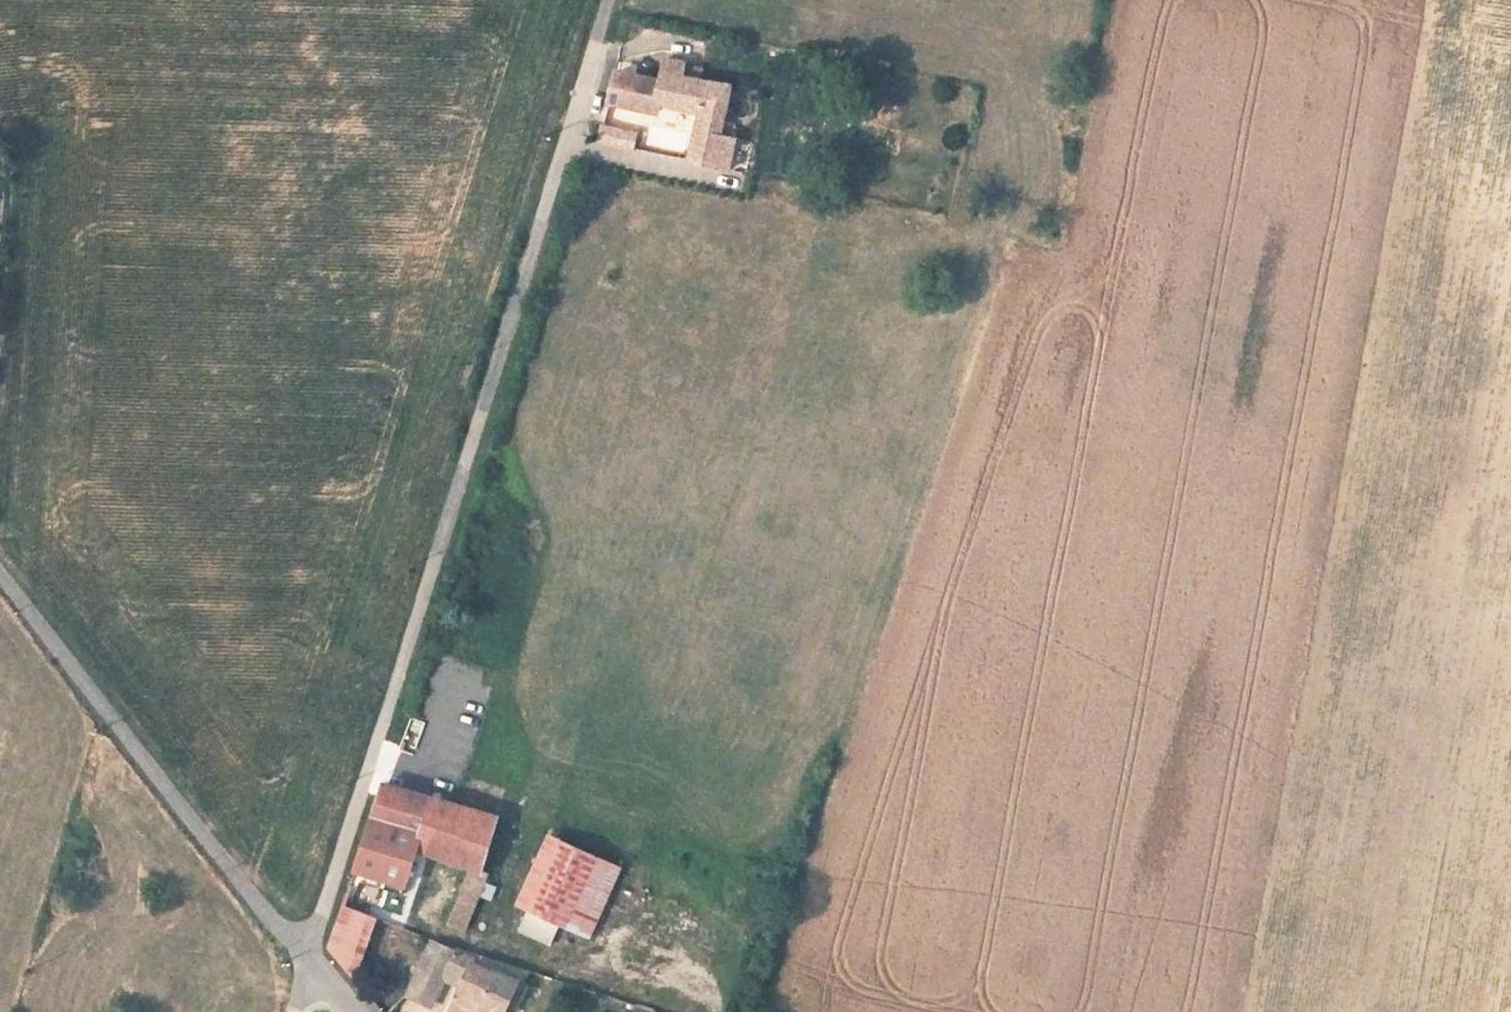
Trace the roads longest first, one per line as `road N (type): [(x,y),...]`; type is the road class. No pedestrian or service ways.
road 1 (unclassified): [(596,38),(303,957)]
road 2 (unclassified): [(0,574),(303,957)]

